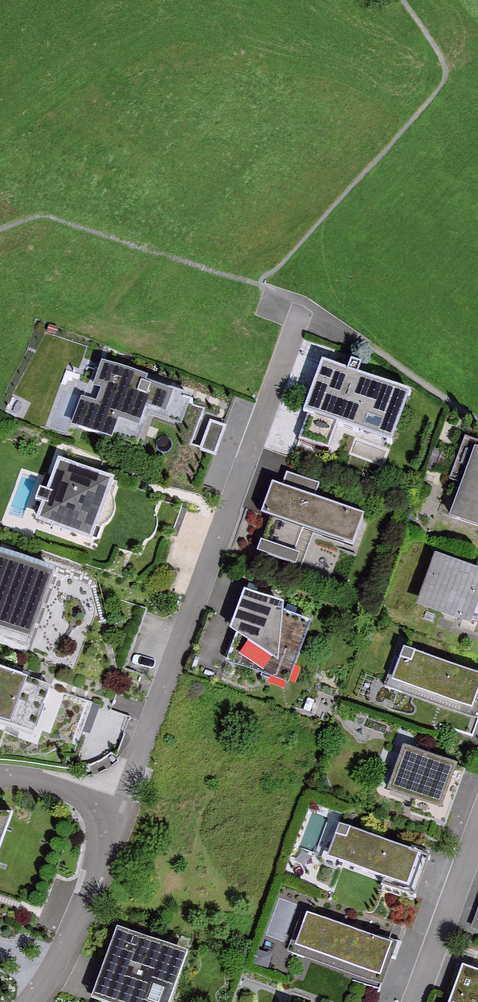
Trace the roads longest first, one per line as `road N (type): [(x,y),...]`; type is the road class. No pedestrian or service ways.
road 1 (residential): [(108,827),(130,797),(303,332)]
road 2 (track): [(402,0),(445,64),(444,79),(263,277),(260,285),(304,302),(303,332)]
road 3 (residential): [(33,1001),(78,931),(108,827)]
road 4 (residential): [(419,1001),(477,837)]
road 5 (residential): [(108,827),(97,804),(0,774)]

